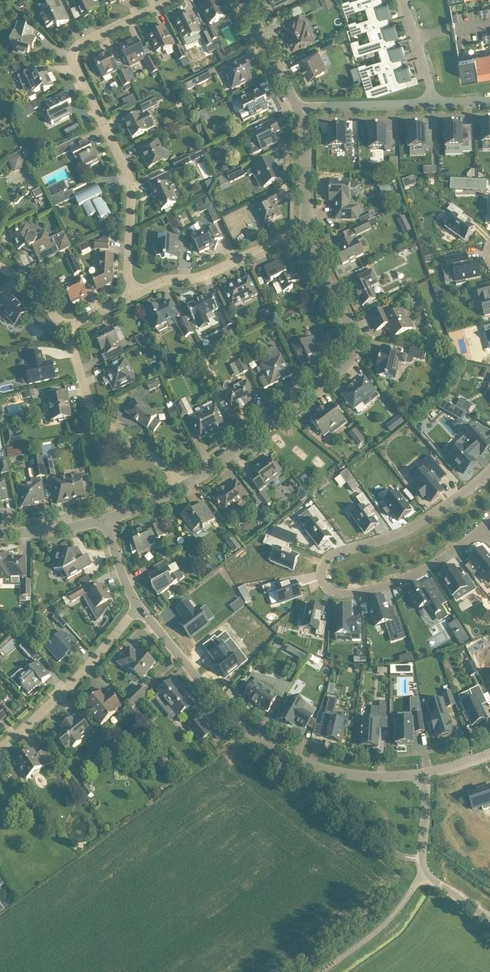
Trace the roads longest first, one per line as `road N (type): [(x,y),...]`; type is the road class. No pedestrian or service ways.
road 1 (unclassified): [(480,529),(412,576),(367,591),(339,593),(320,570),(327,557),(398,532),(489,472)]
road 2 (residential): [(130,296),(127,168),(73,57),(81,39),(167,0)]
road 3 (residential): [(186,485),(351,357),(356,340),(306,227)]
road 4 (residential): [(186,485),(92,406),(70,330)]
road 5 (residential): [(140,609),(0,750)]
road 6 (residential): [(130,296),(162,281),(203,276),(306,227)]
road 7 (unclassified): [(489,920),(423,873),(428,773)]
road 8 (residential): [(259,739),(223,710),(140,609)]
road 9 (unclassified): [(428,773),(321,769),(259,739)]
road 10 (unclassified): [(432,103),(300,110)]
road 11 (unclassified): [(300,110),(245,0)]

